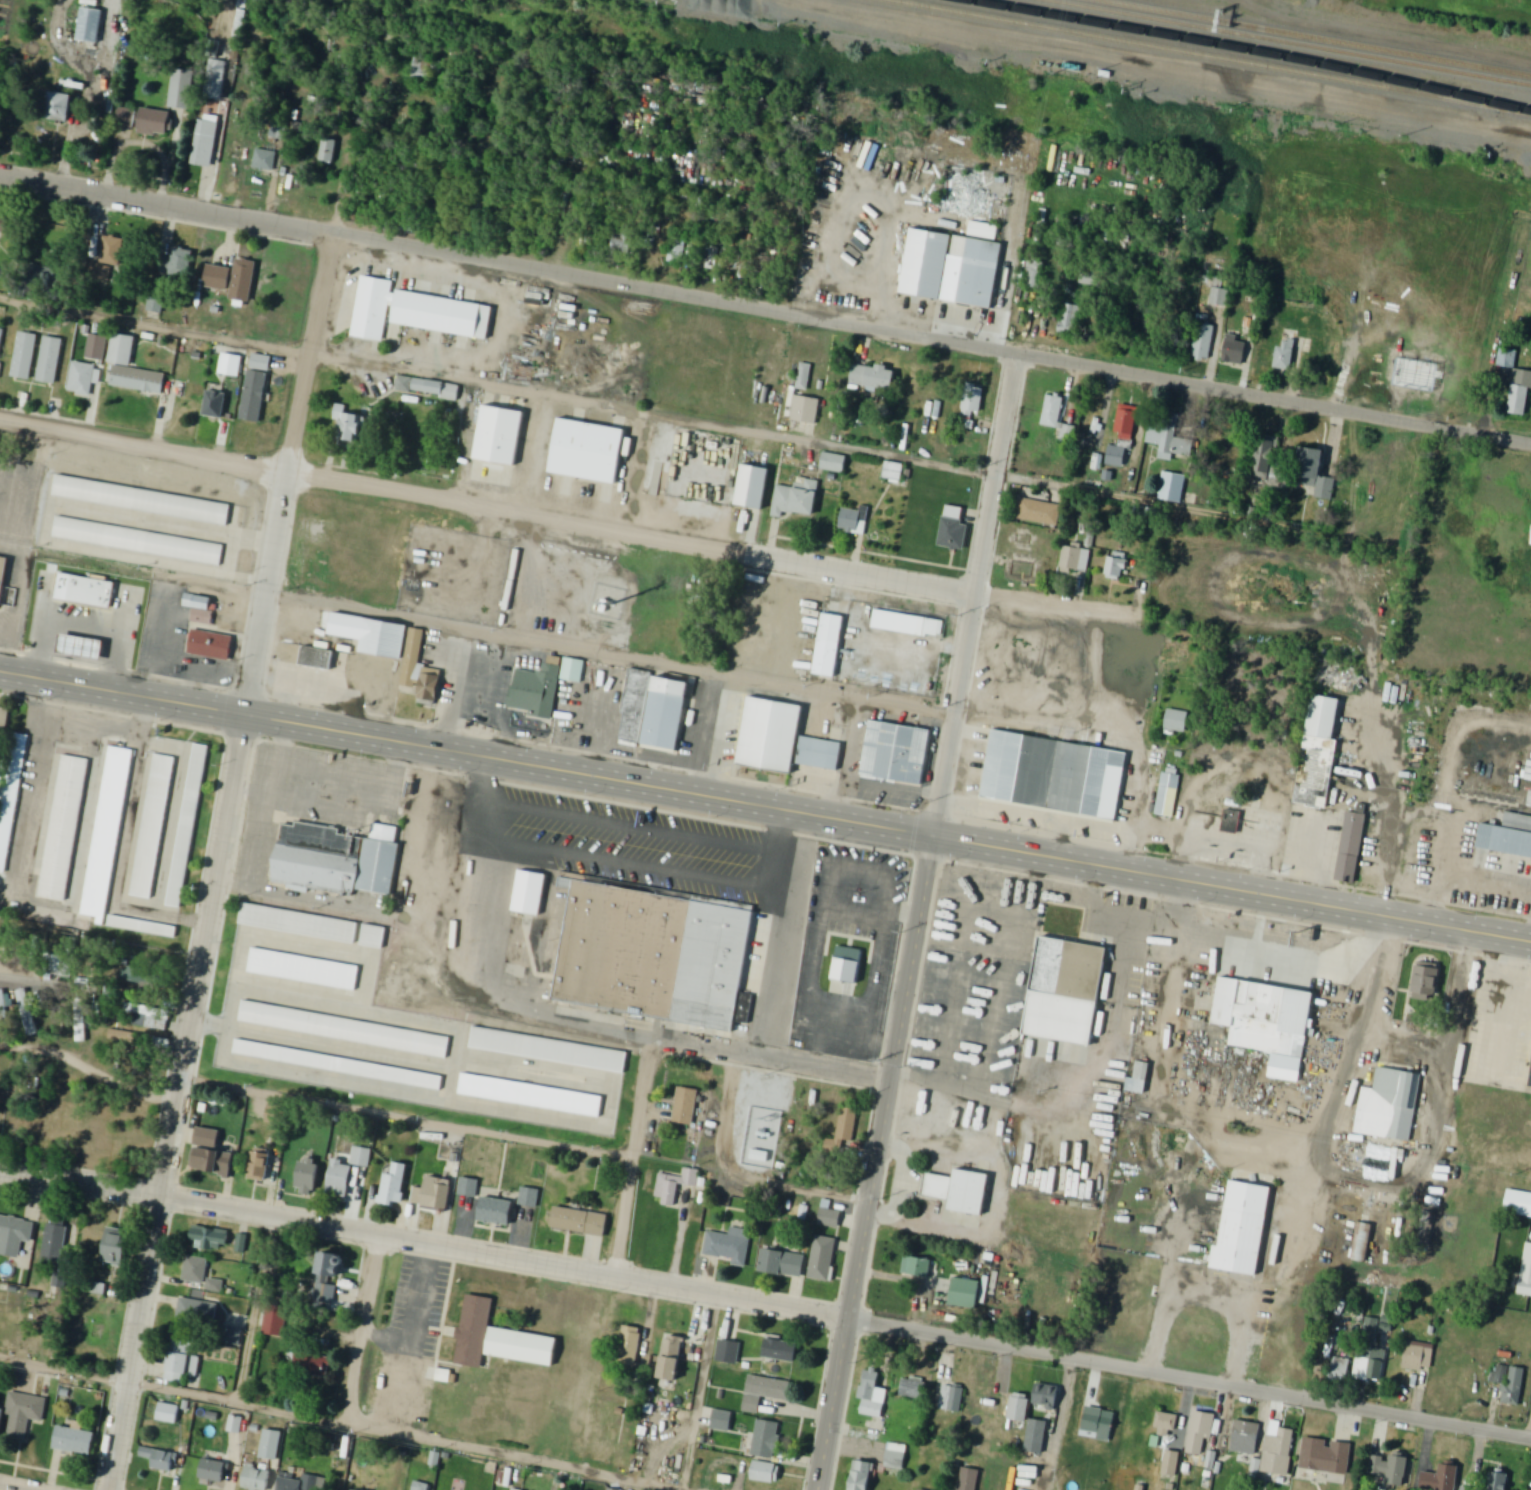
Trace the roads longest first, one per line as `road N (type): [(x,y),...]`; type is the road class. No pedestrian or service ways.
road 1 (secondary): [(1530,944),(0,674)]
road 2 (residential): [(1530,1438),(0,1169)]
road 3 (residential): [(1530,443),(0,175)]
road 4 (residential): [(109,1489),(363,83)]
road 5 (residential): [(820,1489),(1016,355)]
road 6 (residential): [(1131,616),(973,596),(0,419)]
road 7 (residential): [(755,556),(708,799)]
road 8 (residential): [(655,1042),(892,1079)]
road 9 (residential): [(618,1275),(655,1042)]
road 10 (residential): [(0,964),(197,998)]
road 11 (residential): [(381,1233),(356,1367),(354,1425)]

